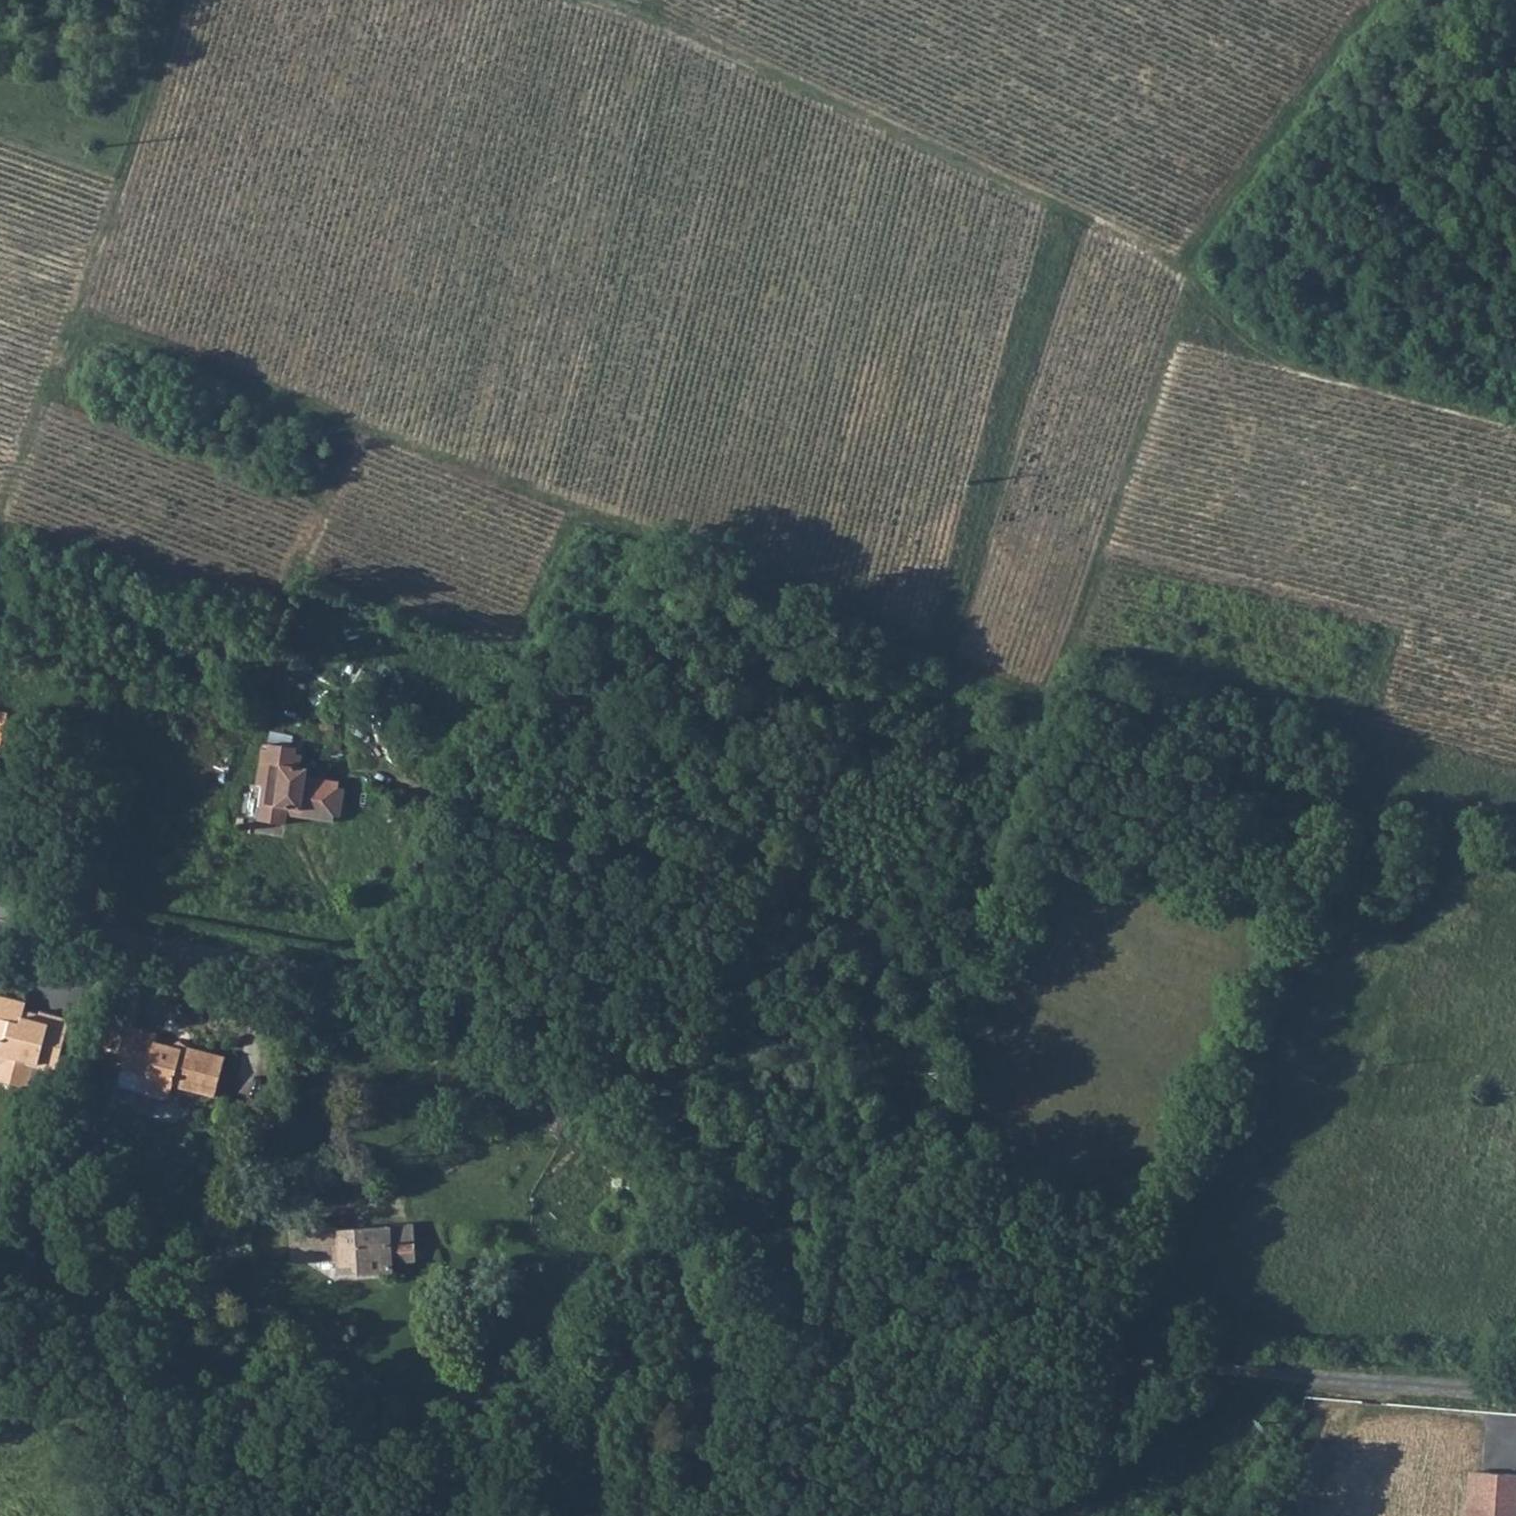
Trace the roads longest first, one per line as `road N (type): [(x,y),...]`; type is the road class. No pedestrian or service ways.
road 1 (track): [(396,993),(602,1050),(665,1086),(836,1351),(865,1364),(1515,1386)]
road 2 (track): [(570,0),(658,30),(1177,267),(1259,342),(1319,369),(1515,418)]
road 3 (unclassified): [(0,913),(396,993)]

